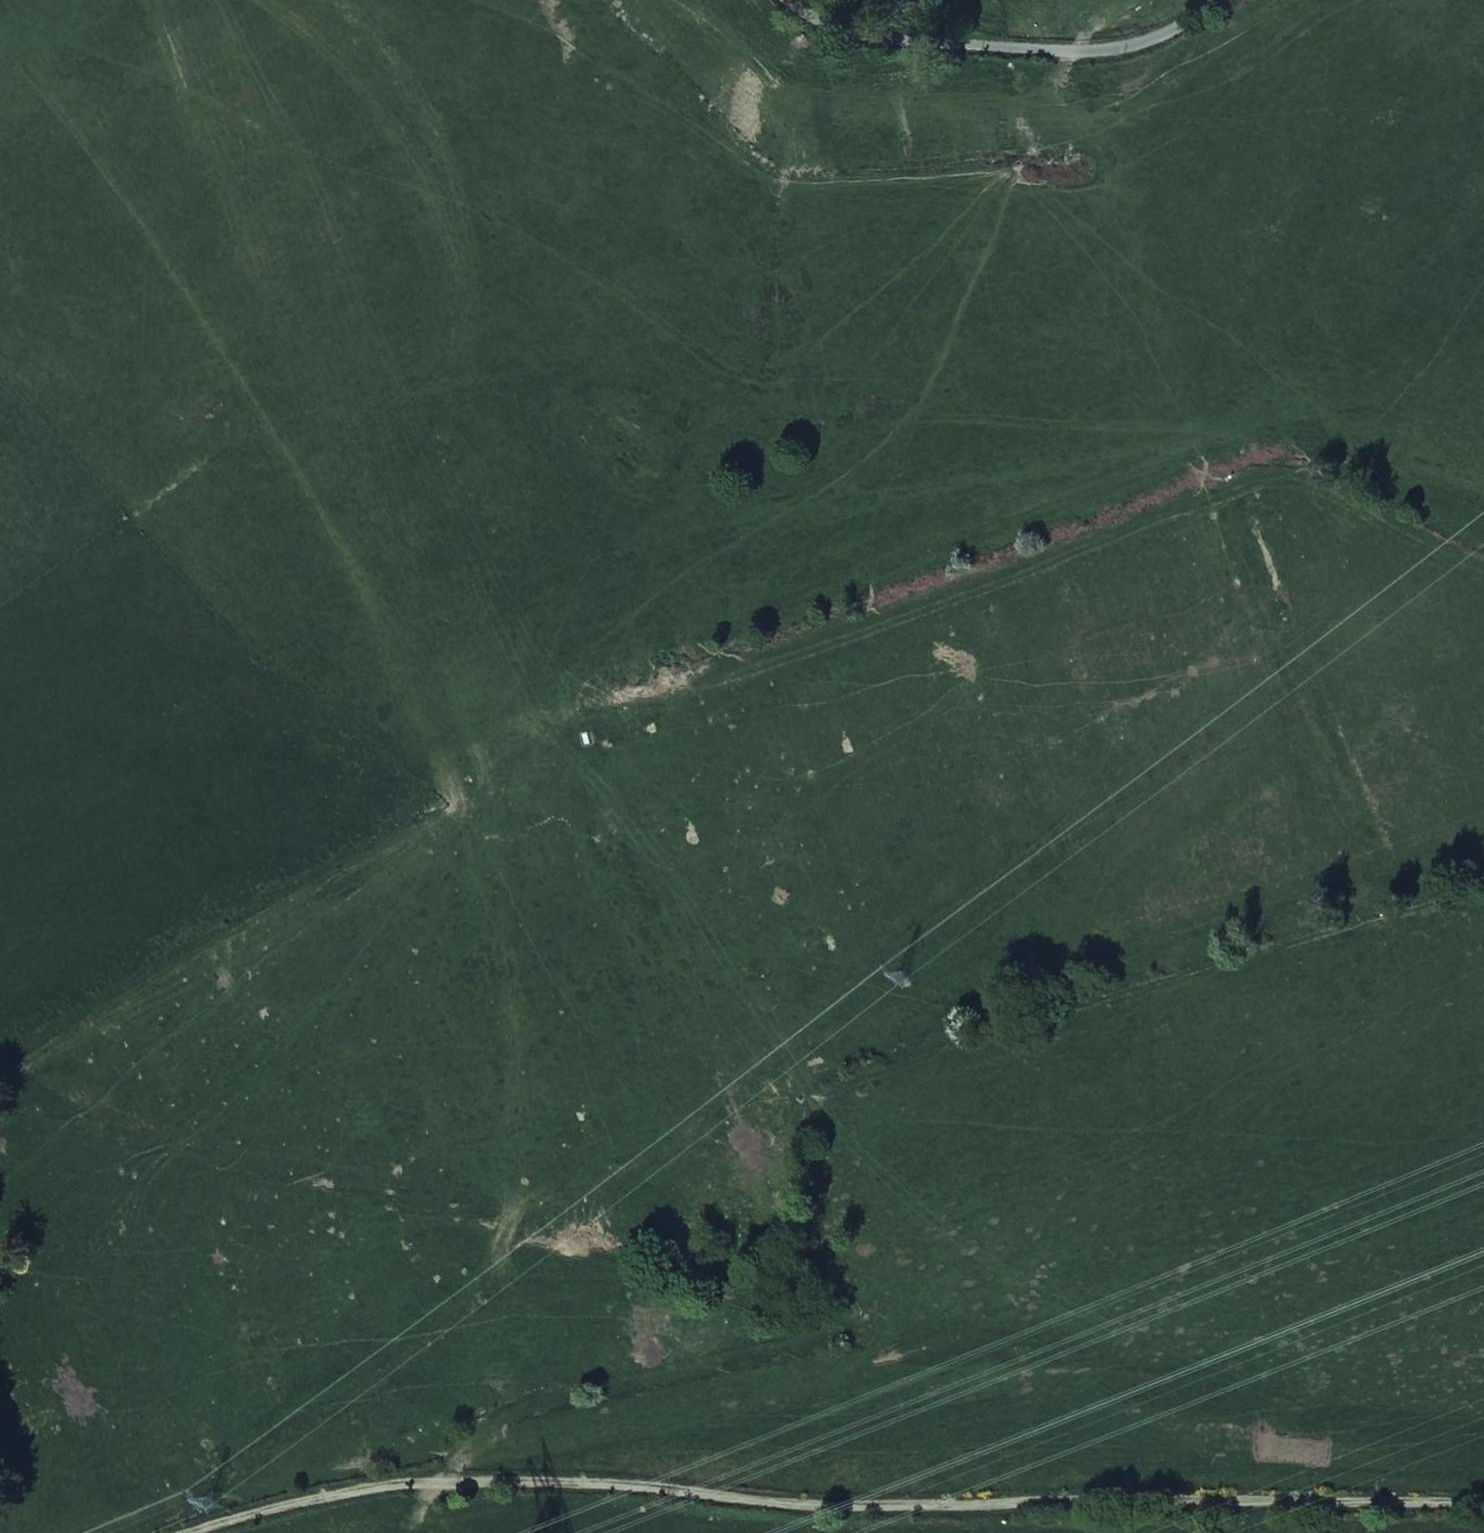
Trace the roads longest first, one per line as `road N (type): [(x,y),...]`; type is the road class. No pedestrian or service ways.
road 1 (track): [(194,1532),(331,1495),(427,1482),(561,1482),(909,1506),(1483,1503)]
road 2 (residential): [(789,0),(844,31),(1094,50),(1154,38),(1218,0)]

